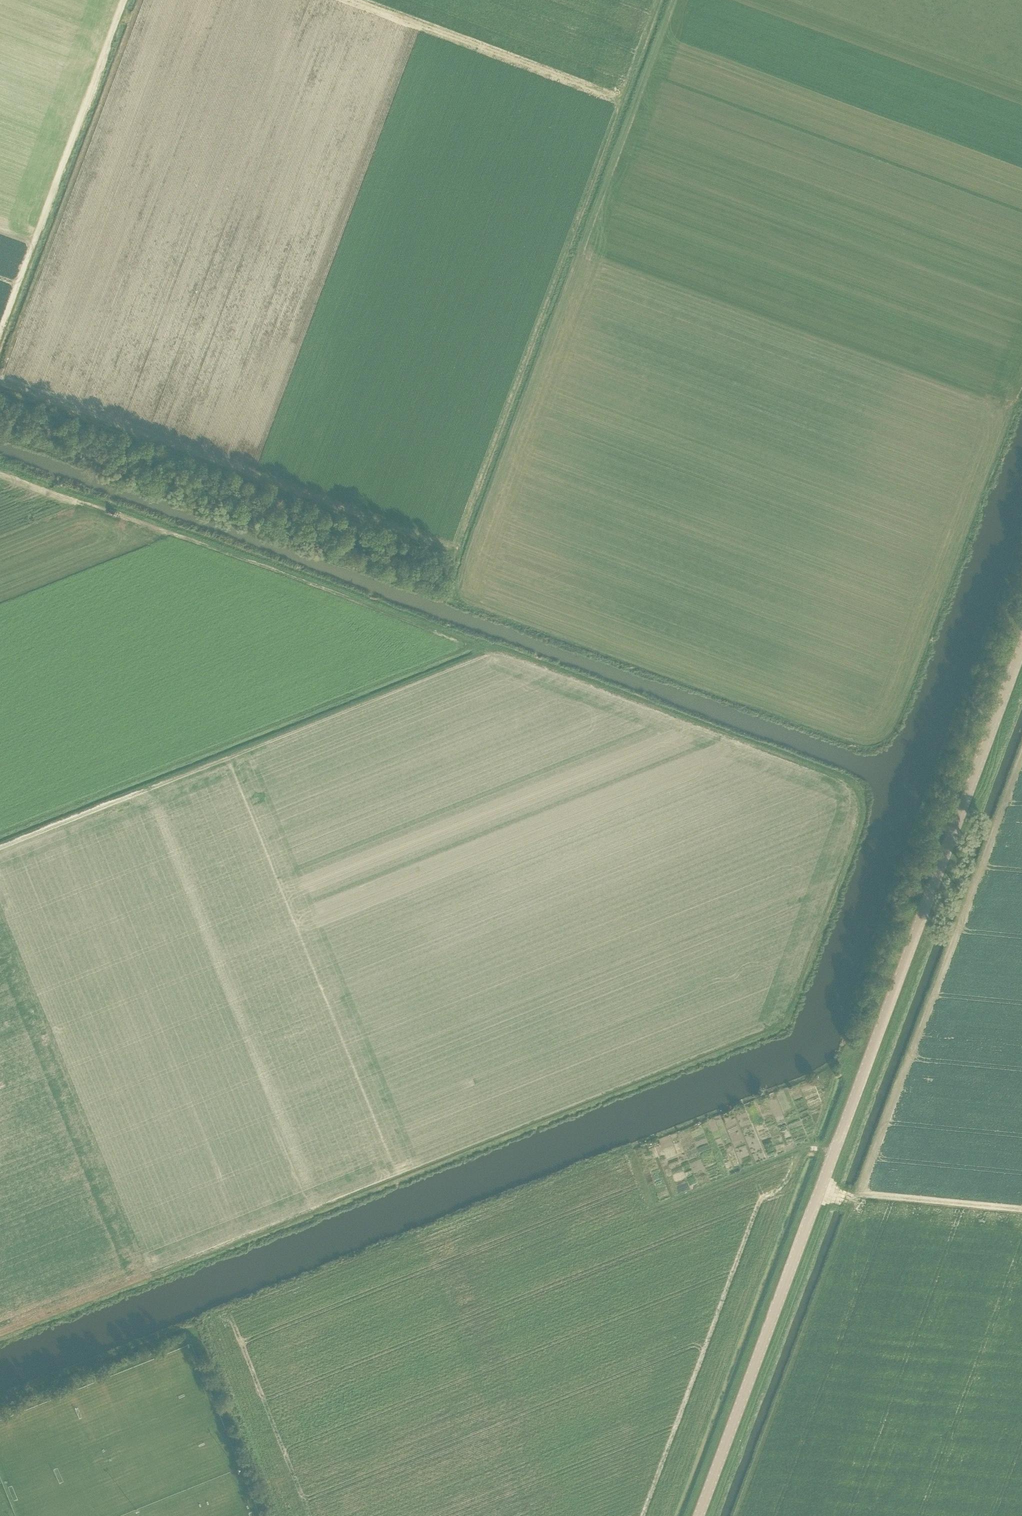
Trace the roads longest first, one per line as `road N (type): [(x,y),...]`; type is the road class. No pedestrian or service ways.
road 1 (unclassified): [(699,1515),(1021,650)]

